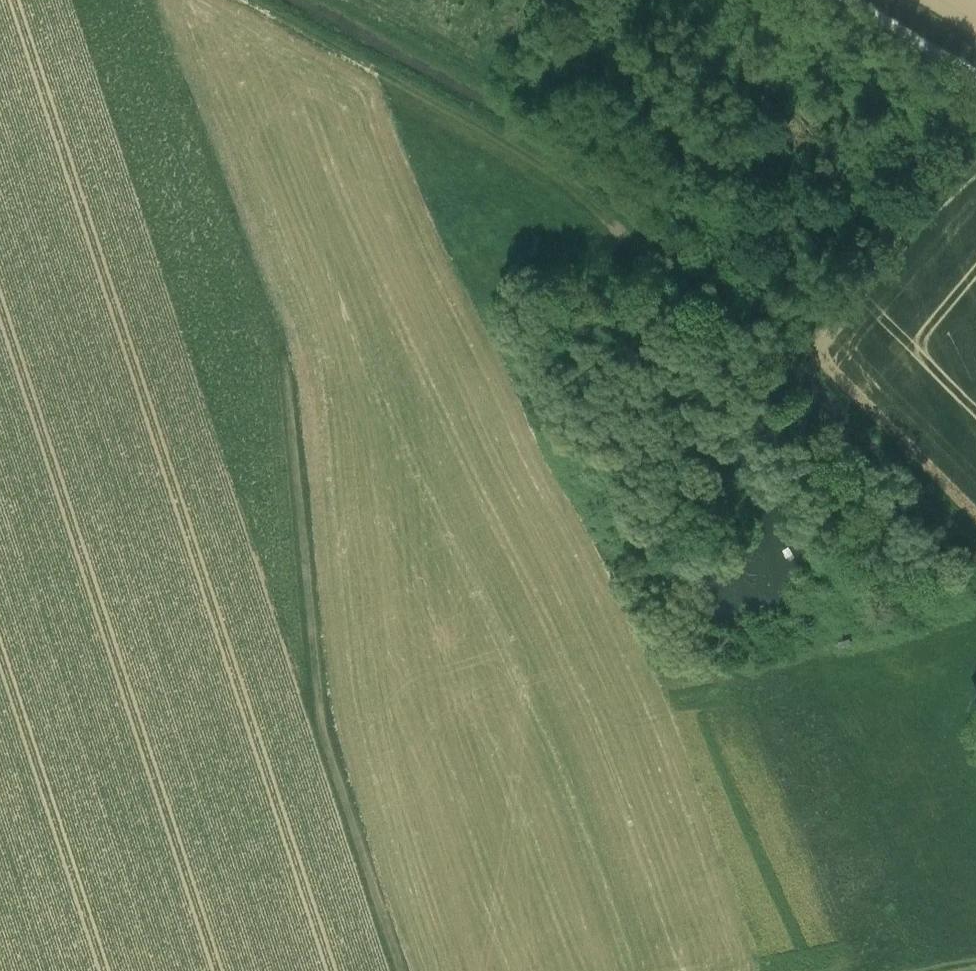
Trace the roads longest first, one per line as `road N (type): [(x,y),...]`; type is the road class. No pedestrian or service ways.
road 1 (track): [(975,76),(848,0)]

